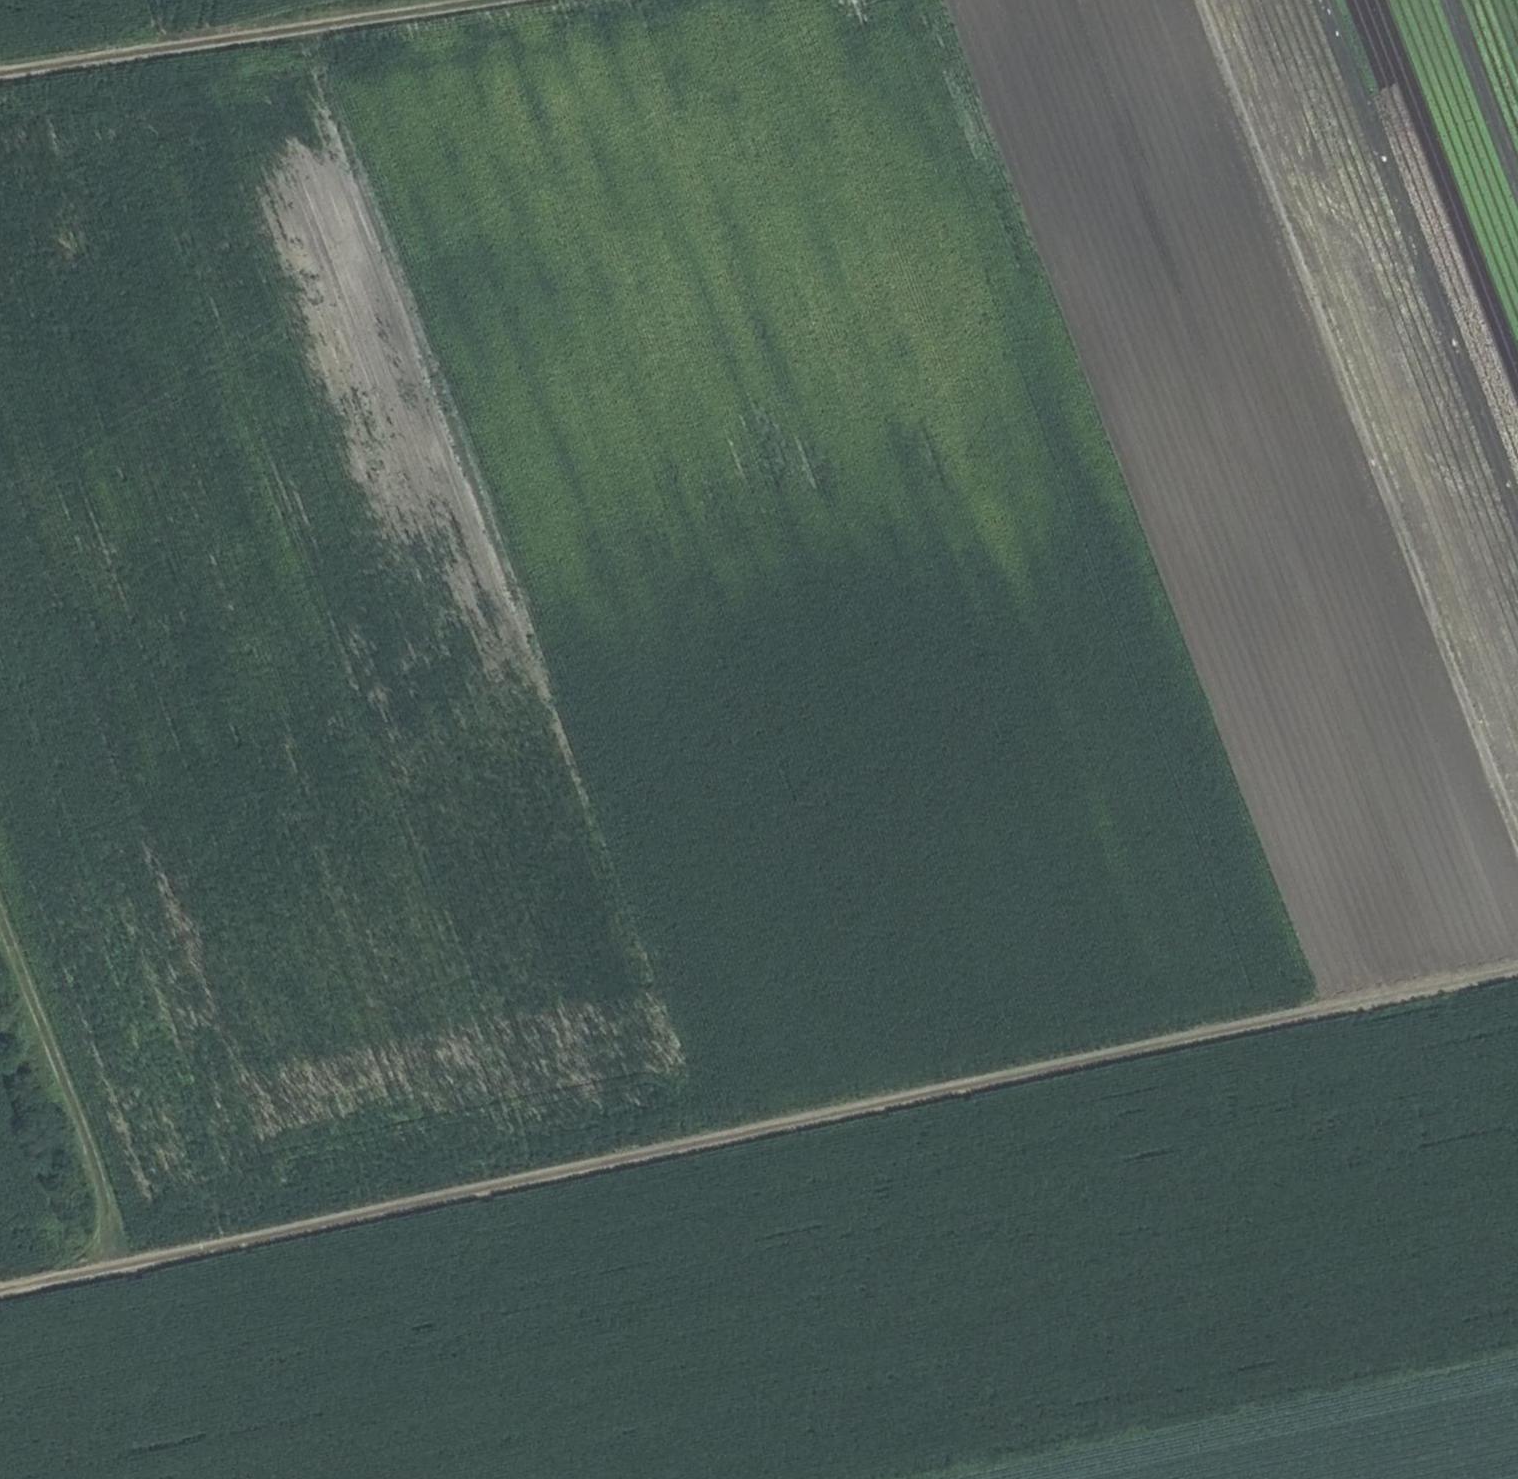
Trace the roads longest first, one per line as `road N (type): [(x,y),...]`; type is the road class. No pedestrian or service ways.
road 1 (track): [(0,932),(113,1231),(99,1267),(0,1289)]

